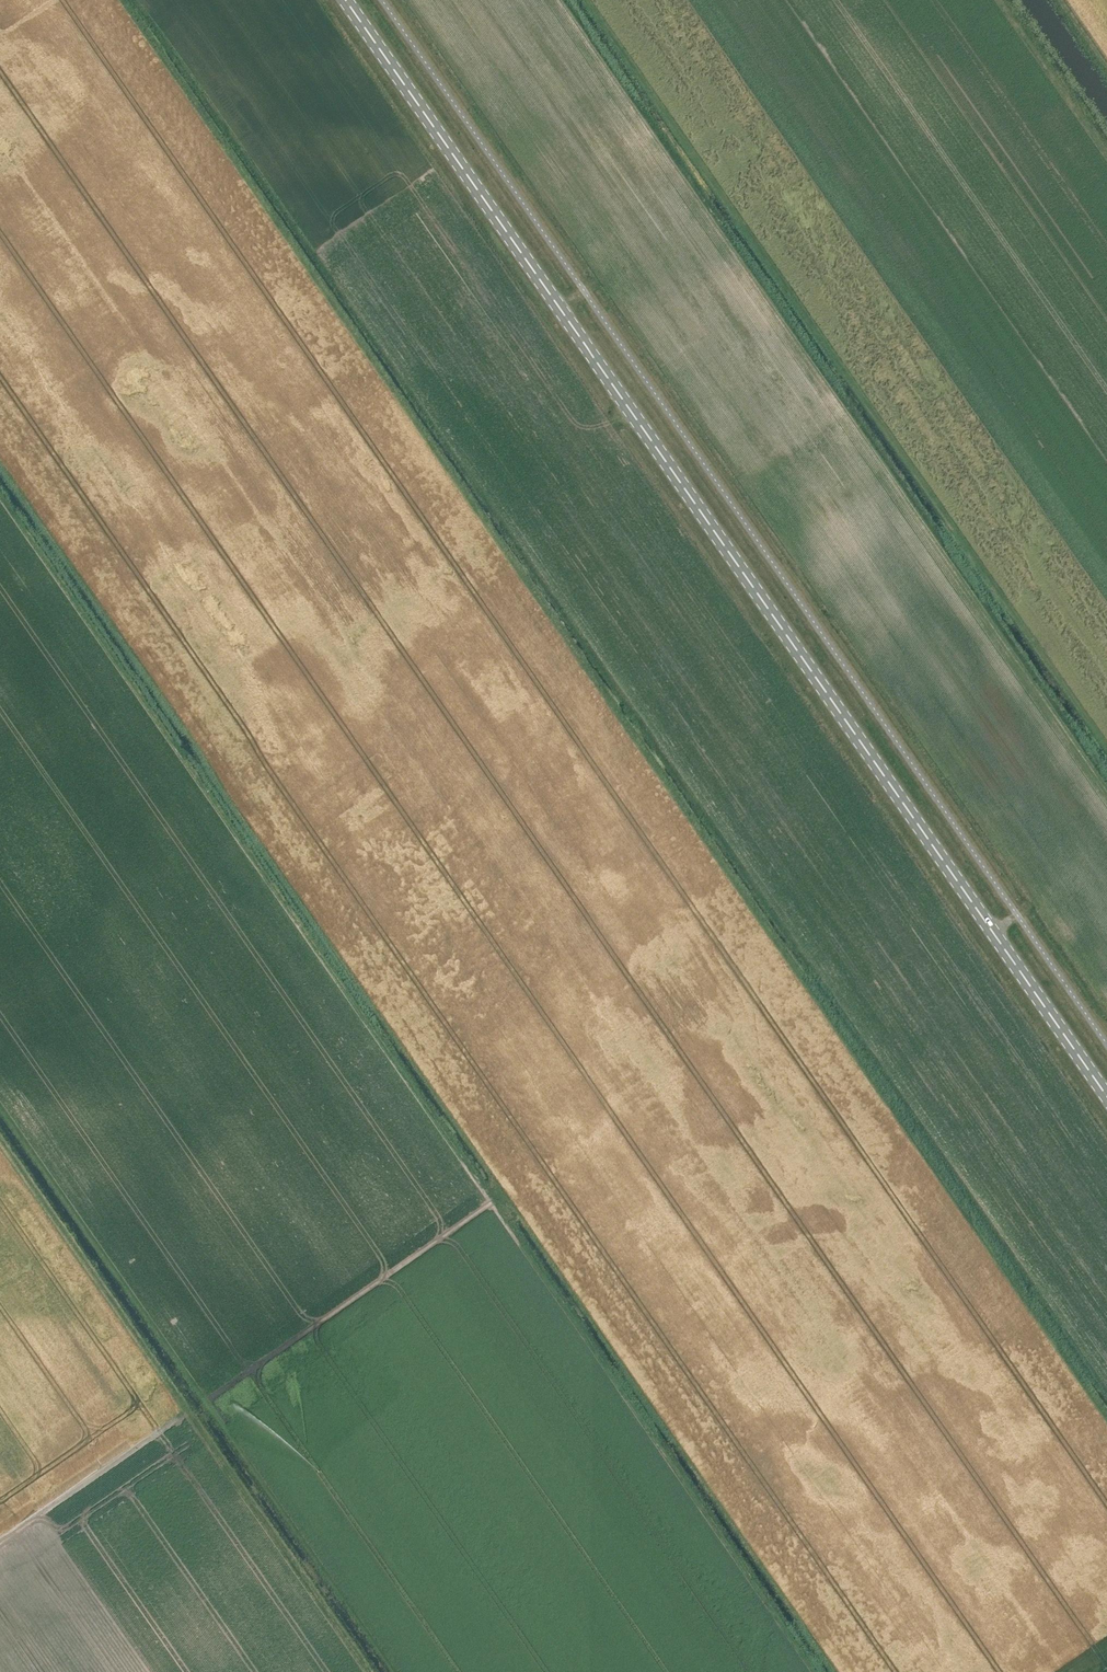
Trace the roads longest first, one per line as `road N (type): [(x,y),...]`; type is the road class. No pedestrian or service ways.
road 1 (primary): [(1106,1096),(348,0)]
road 2 (track): [(1006,0),(1106,144)]

